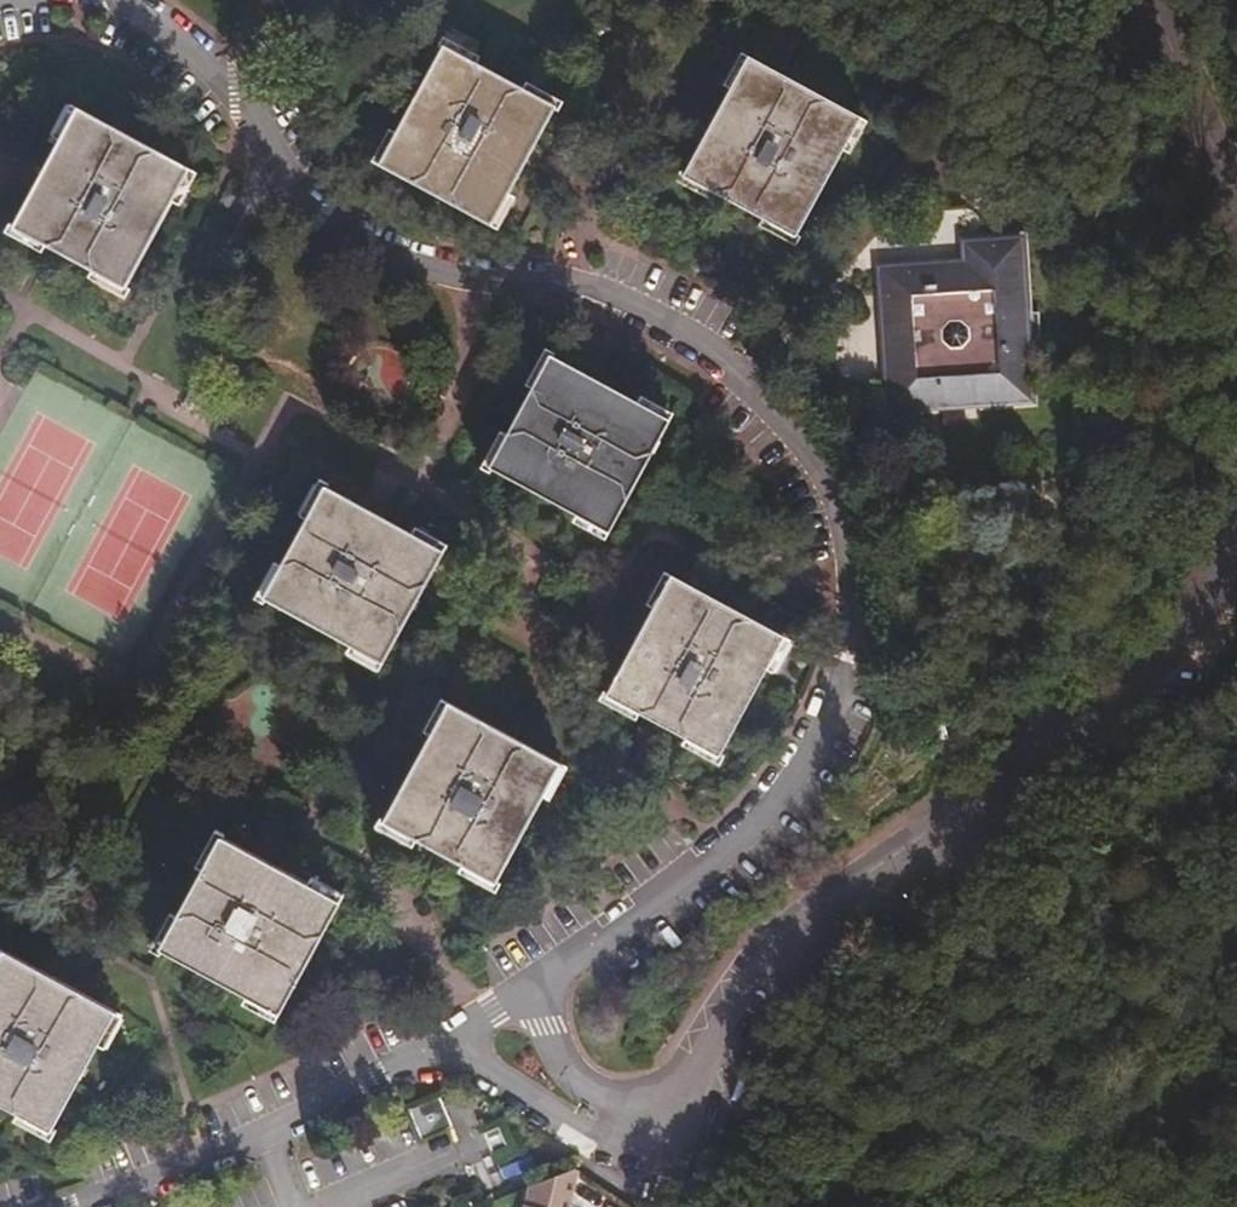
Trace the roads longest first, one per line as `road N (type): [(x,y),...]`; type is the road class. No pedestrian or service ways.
road 1 (residential): [(535,995),(767,815),(820,750),(854,648),(846,517),(833,483),(724,352),(617,295),(556,279),(478,274),(359,234),(322,213),(248,96),(133,0)]
road 2 (residential): [(1236,560),(1191,625),(1109,703),(796,921),(751,964),(713,1027),(676,1113)]
road 3 (residential): [(73,1206),(270,1140),(535,995)]
road 4 (residential): [(535,995),(556,1062),(575,1084),(676,1113)]
road 5 (residential): [(1168,0),(1236,160)]

